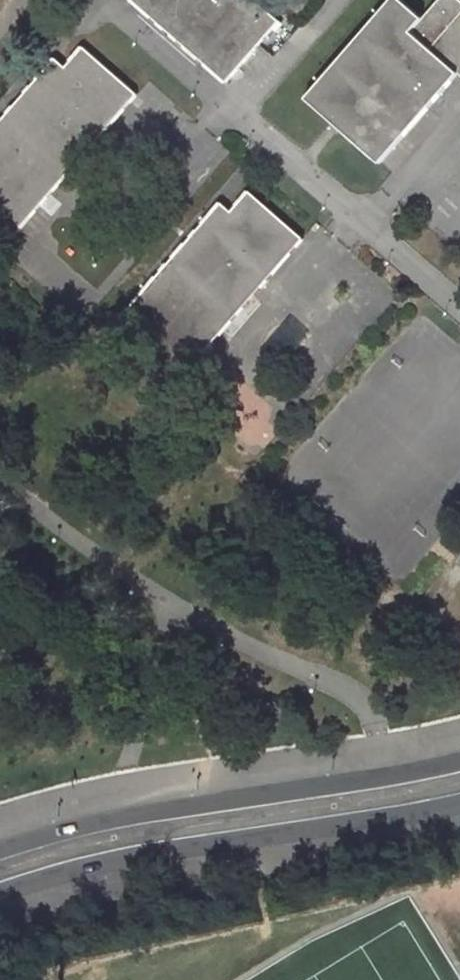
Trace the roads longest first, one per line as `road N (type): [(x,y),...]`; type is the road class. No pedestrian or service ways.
road 1 (residential): [(459,761),(388,780),(78,825),(0,852)]
road 2 (residential): [(0,893),(89,865),(459,800)]

